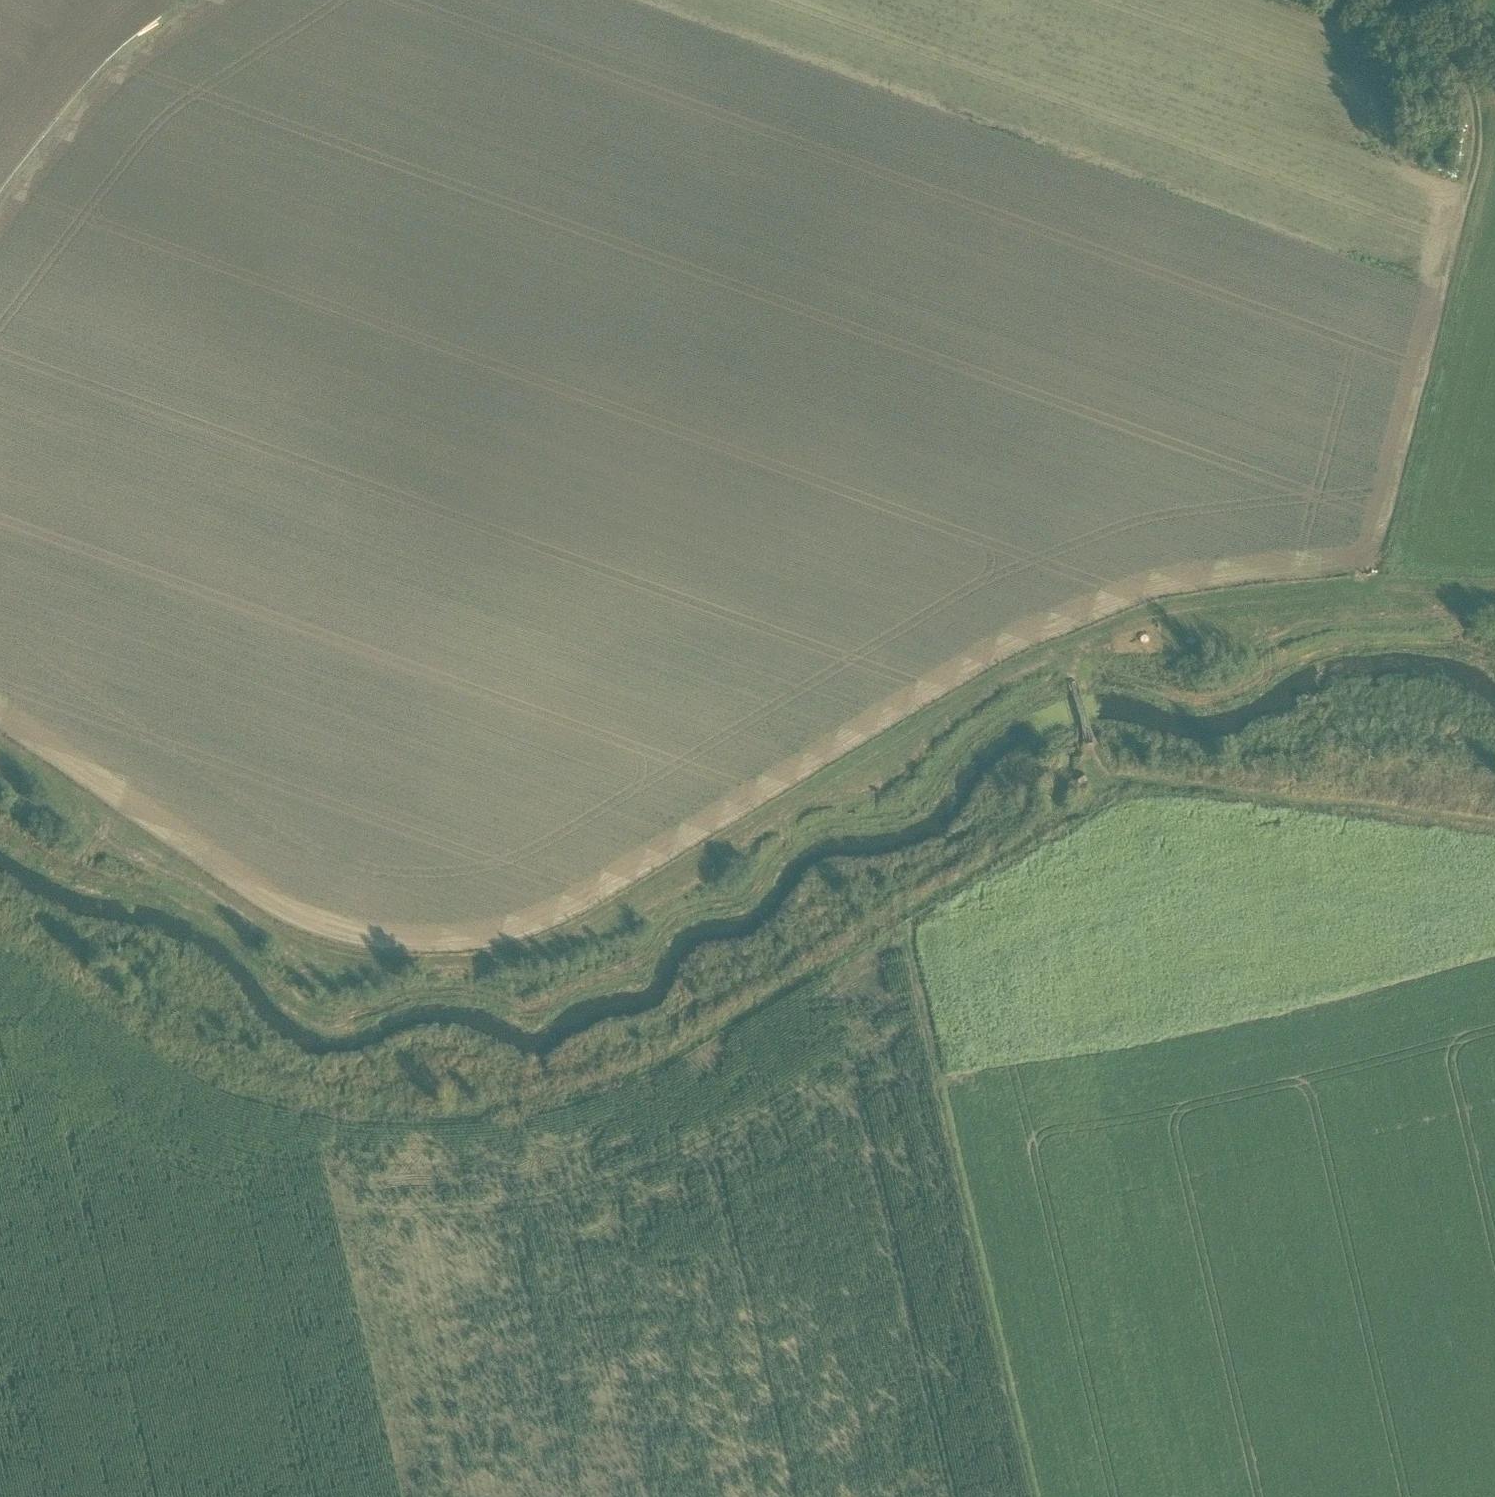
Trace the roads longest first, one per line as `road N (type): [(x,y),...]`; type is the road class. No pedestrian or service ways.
road 1 (track): [(1440,0),(1482,115),(1365,576)]

